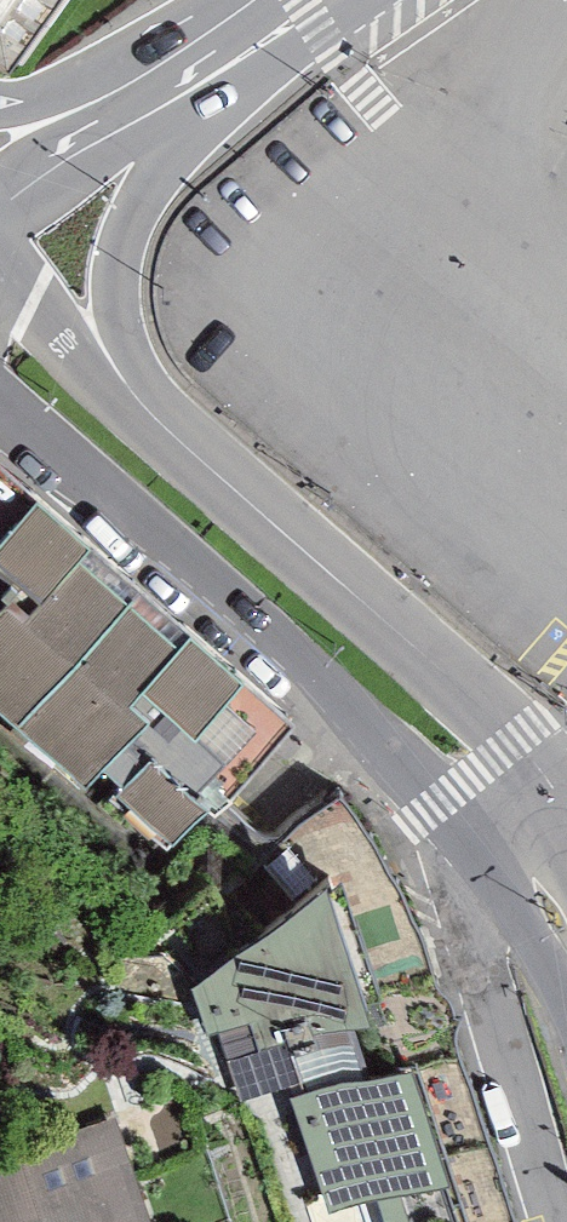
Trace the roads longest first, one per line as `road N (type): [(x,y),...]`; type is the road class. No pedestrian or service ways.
road 1 (primary): [(0,400),(243,605),(490,848)]
road 2 (primary): [(542,821),(518,765),(475,713),(189,456),(115,377)]
road 3 (residential): [(490,848),(483,961),(495,1023),(562,1221)]
road 4 (secondary): [(115,377),(110,306),(118,251),(172,145),(190,87)]
road 5 (secondary): [(190,87),(0,202)]
road 6 (secondary): [(190,87),(0,113)]
road 7 (secondary): [(190,87),(350,0)]
road 8 (primary): [(115,377),(42,315),(0,263)]
road 9 (secondary): [(287,0),(190,87)]
road 10 (primary): [(490,848),(566,952)]

